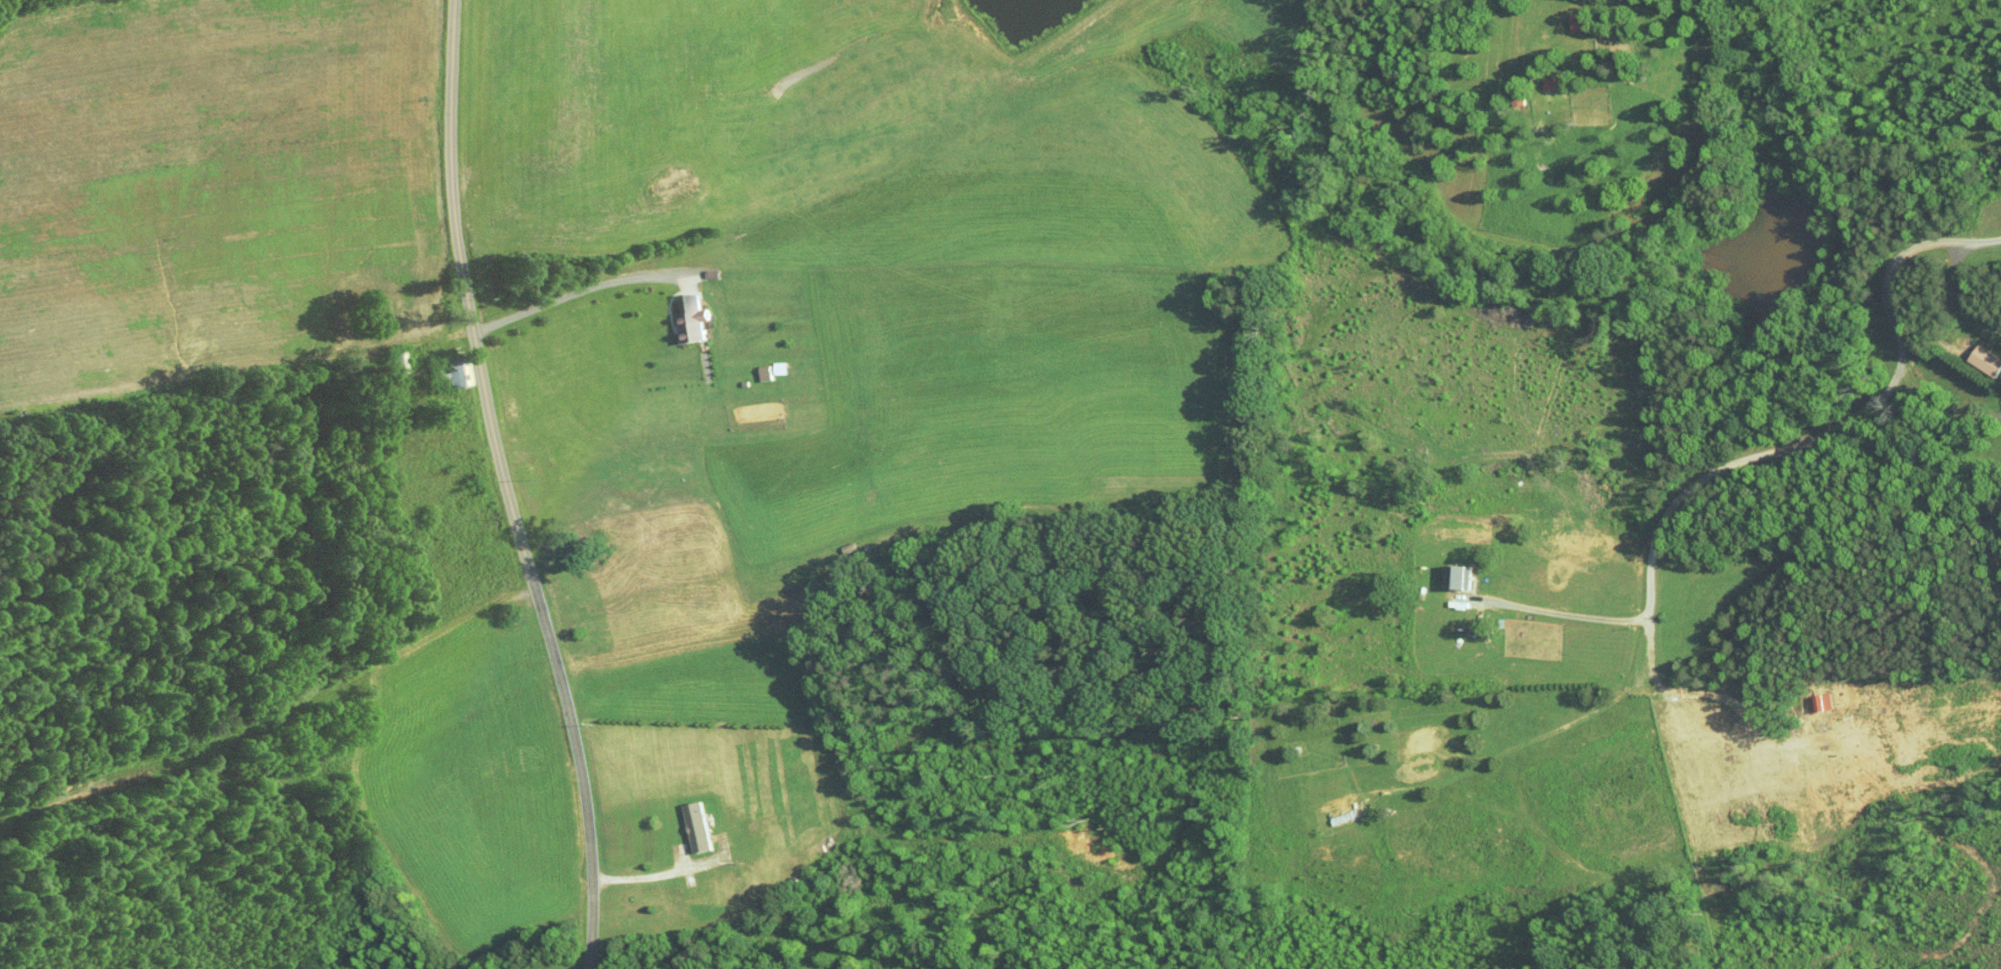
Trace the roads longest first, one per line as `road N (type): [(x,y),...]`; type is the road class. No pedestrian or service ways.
road 1 (tertiary): [(588,968),(593,898),(585,787),(491,424),(462,252),(453,162),(460,0)]

